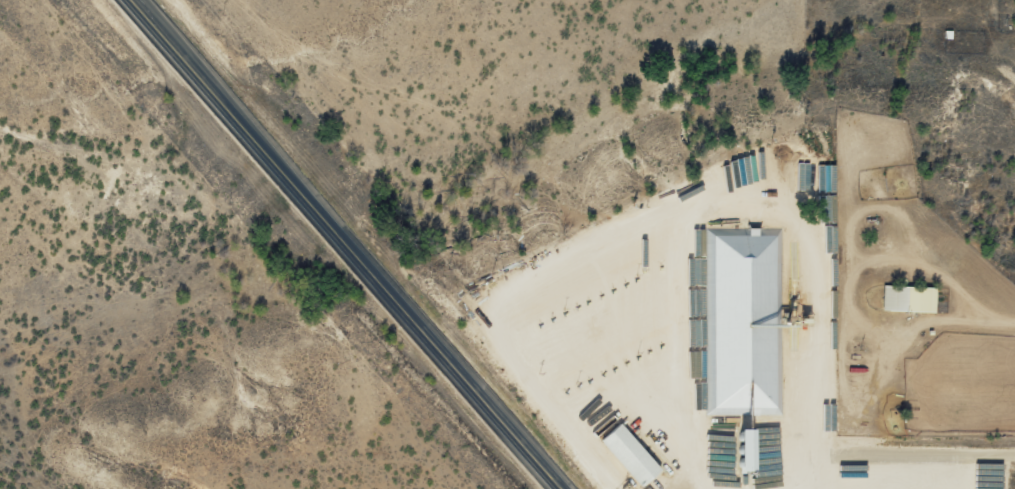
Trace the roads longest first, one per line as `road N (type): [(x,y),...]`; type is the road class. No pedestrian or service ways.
road 1 (primary): [(564,488),(140,0)]
road 2 (residential): [(1014,458),(828,459)]

